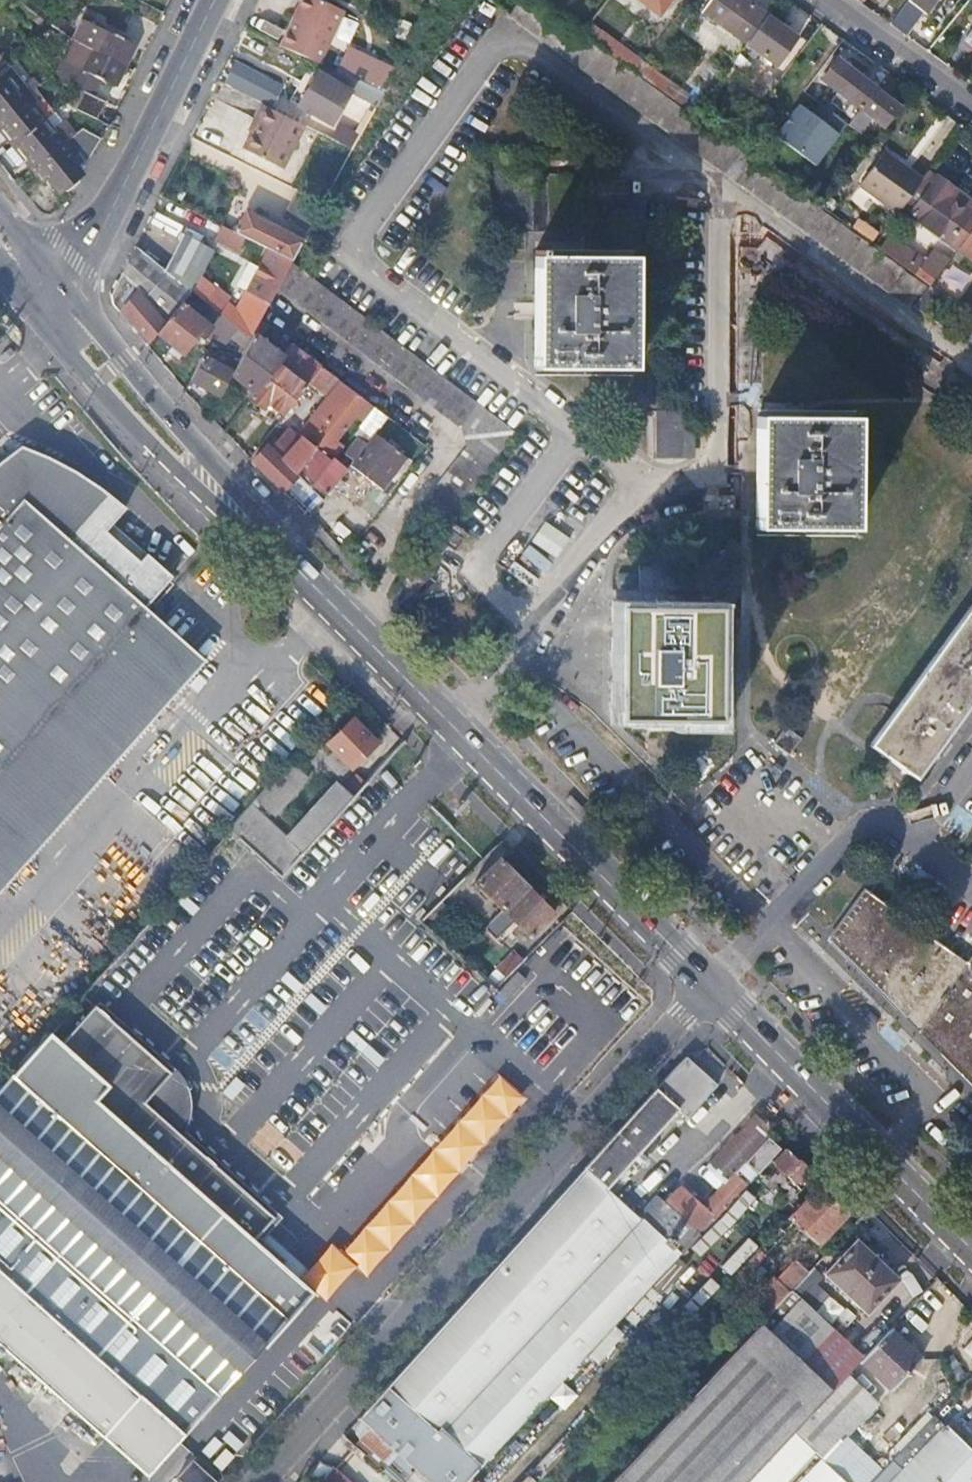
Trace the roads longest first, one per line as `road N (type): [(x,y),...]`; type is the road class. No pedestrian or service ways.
road 1 (residential): [(261,1481),(712,987)]
road 2 (primary): [(348,622),(712,987)]
road 3 (primary): [(348,622),(60,281)]
road 4 (primary): [(35,306),(130,423),(348,622)]
road 5 (primary): [(712,987),(971,1247)]
road 6 (tertiary): [(60,281),(122,189),(215,0)]
road 7 (residential): [(971,107),(823,0)]

